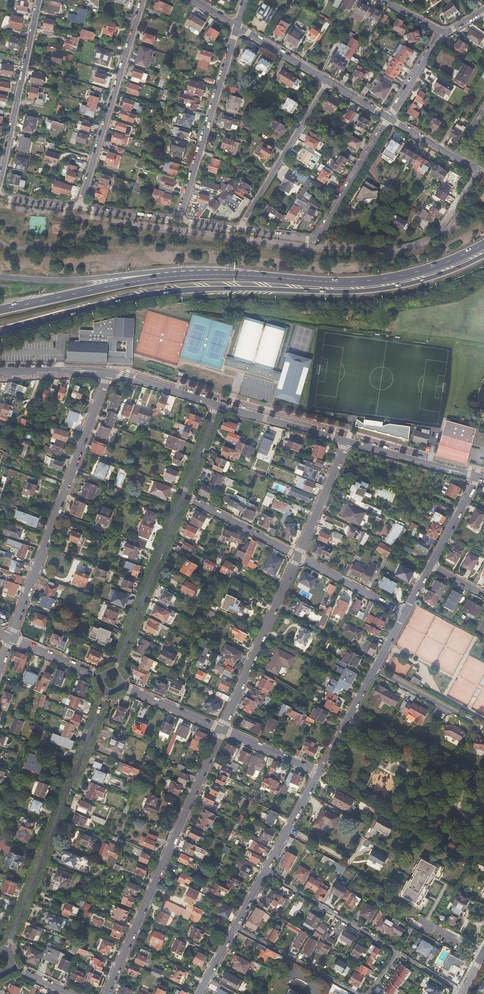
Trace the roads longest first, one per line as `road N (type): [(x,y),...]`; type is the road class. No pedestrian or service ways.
road 1 (trunk): [(0,332),(170,291),(384,288),(483,255)]
road 2 (trunk): [(483,244),(384,279),(167,277),(0,310)]
road 3 (residential): [(107,993),(222,730)]
road 4 (residential): [(11,638),(107,373)]
road 5 (residential): [(5,952),(107,692)]
road 6 (residential): [(265,871),(462,993)]
road 7 (residential): [(79,208),(144,0)]
road 8 (residential): [(239,231),(315,239),(389,119)]
road 9 (residential): [(178,222),(237,26)]
road 10 (residential): [(115,672),(184,495)]
road 11 (residential): [(222,730),(297,556)]
road 12 (residential): [(0,178),(39,0)]
road 13 (residential): [(239,231),(327,82)]
road 14 (residential): [(265,871),(199,993)]
road 15 (residential): [(347,442),(478,477)]
road 16 (residential): [(218,405),(347,442)]
road 17 (residential): [(184,495),(297,556)]
road 18 (residential): [(297,556),(347,442)]
road 19 (residential): [(297,556),(405,614)]

